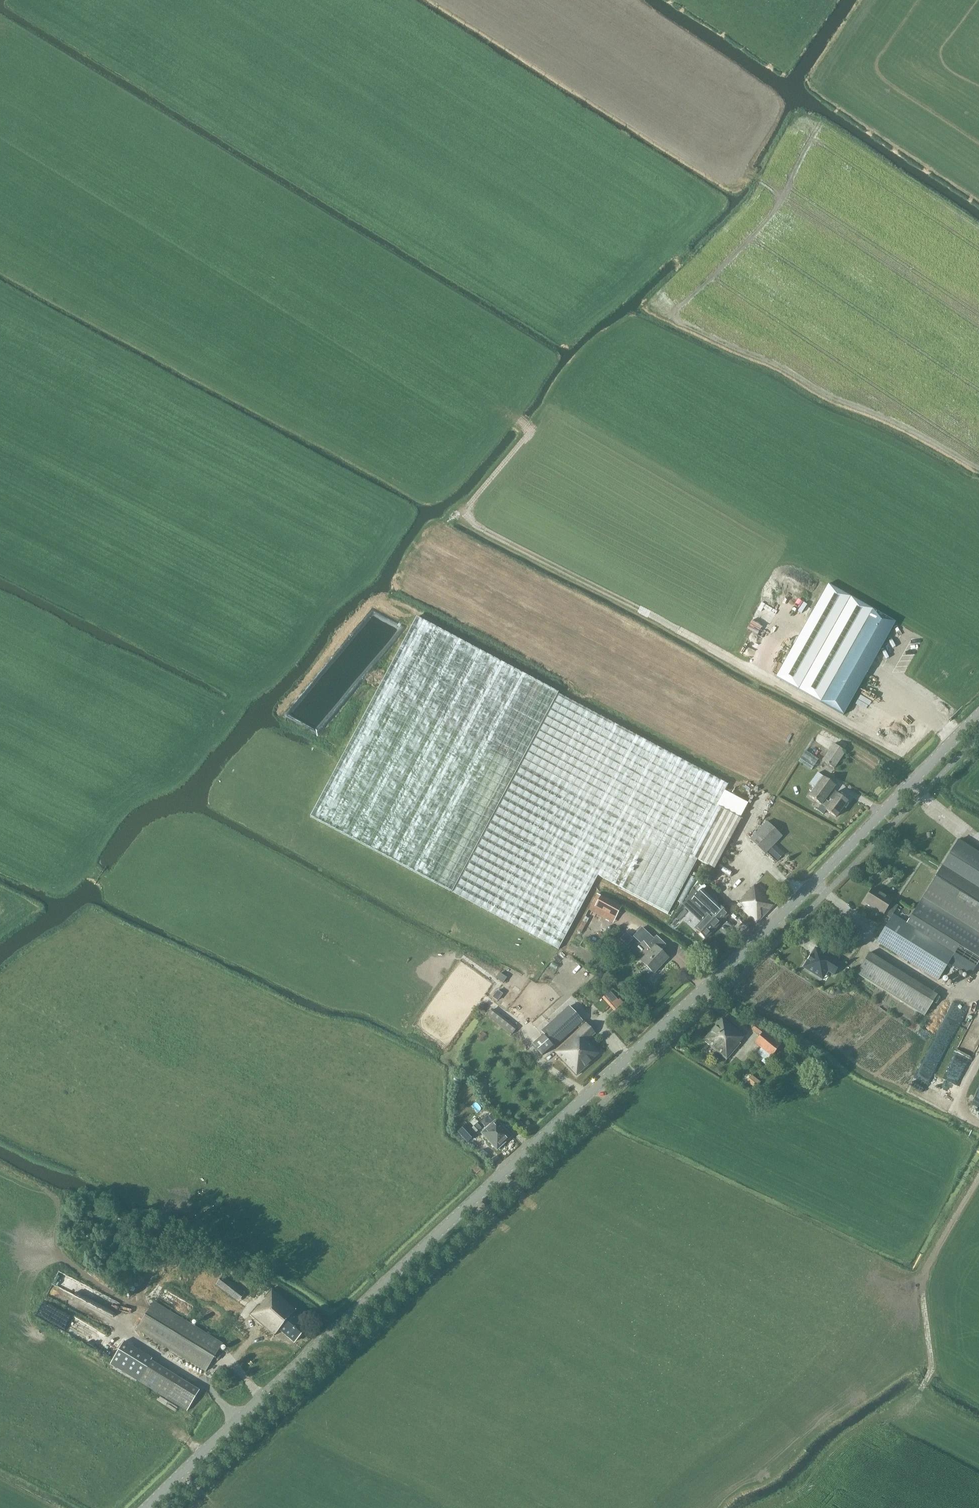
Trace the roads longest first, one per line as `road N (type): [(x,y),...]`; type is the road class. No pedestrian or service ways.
road 1 (tertiary): [(148,1507),(754,943),(978,717)]
road 2 (track): [(920,1392),(930,1367),(920,1279),(978,1178)]
road 3 (track): [(978,1005),(868,945),(875,931),(813,882)]

